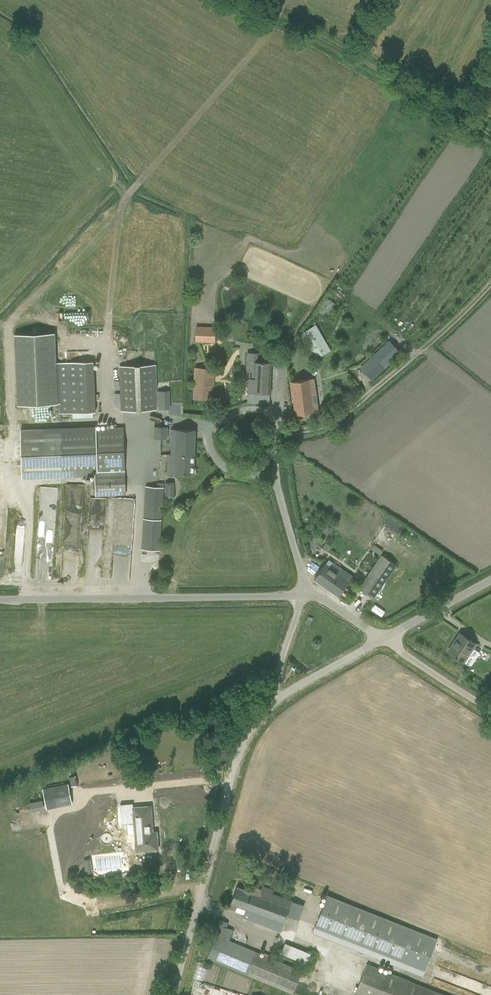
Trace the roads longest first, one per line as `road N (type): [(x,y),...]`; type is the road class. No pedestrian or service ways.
road 1 (unclassified): [(173,994),(238,755),(272,704)]
road 2 (unclassified): [(304,593),(0,600)]
road 3 (track): [(490,284),(340,418),(278,433)]
road 4 (track): [(250,0),(455,115)]
road 5 (unclassified): [(275,480),(226,468),(208,444),(218,422),(256,409),(269,413),(278,433)]
road 6 (unclassified): [(272,704),(383,638)]
road 7 (unclassified): [(490,709),(383,638)]
road 8 (unclassified): [(383,638),(490,579)]

